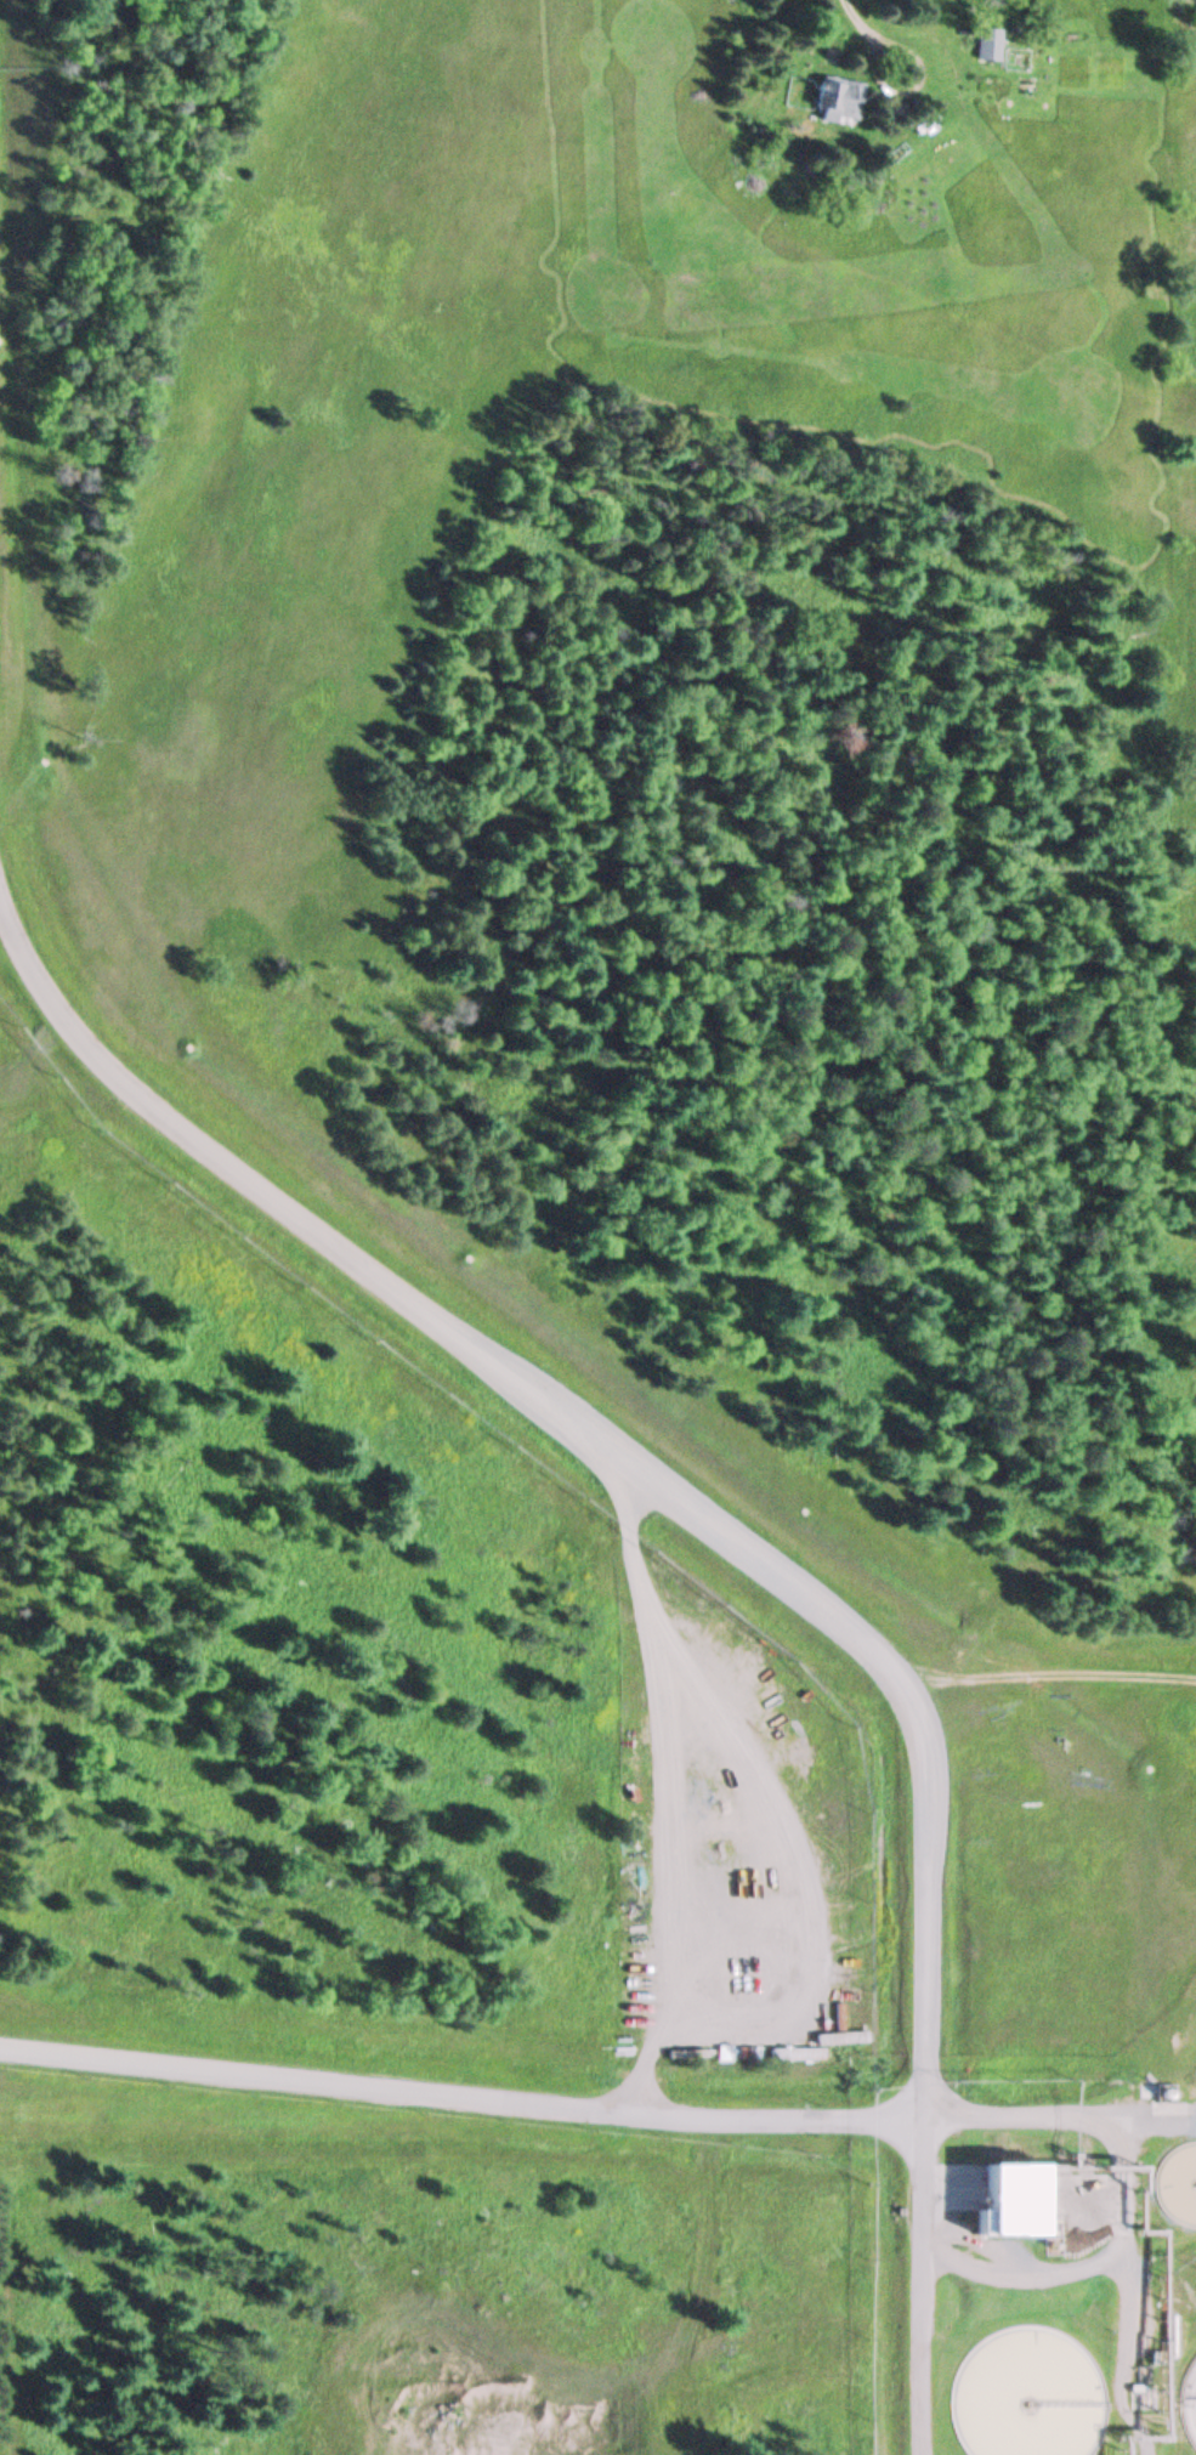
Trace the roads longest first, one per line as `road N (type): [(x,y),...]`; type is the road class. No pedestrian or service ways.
road 1 (residential): [(0,882),(40,997),(142,1109),(653,1502),(880,1662),(919,1711),(934,1876),(931,2454)]

